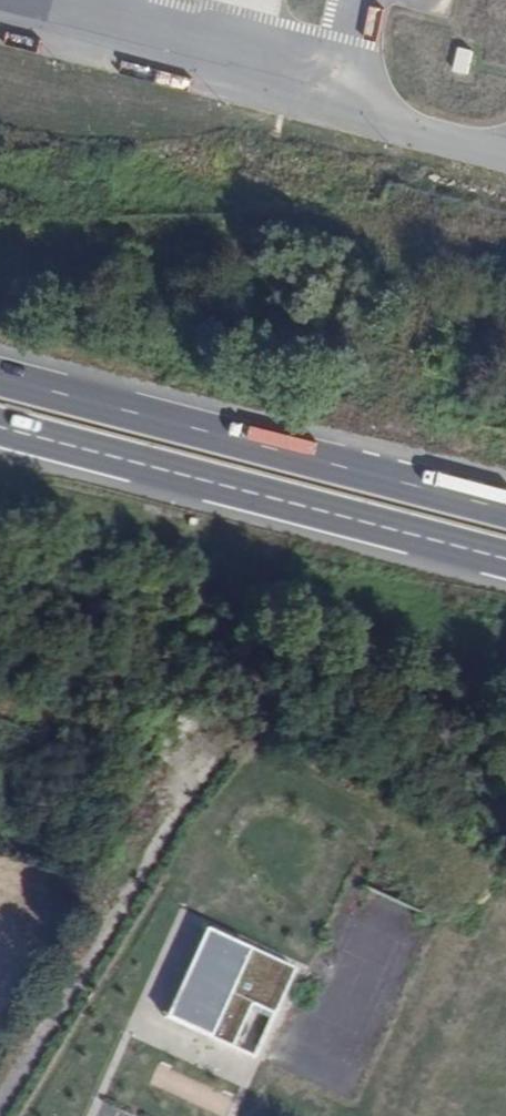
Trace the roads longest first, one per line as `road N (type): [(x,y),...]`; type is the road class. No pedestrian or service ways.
road 1 (trunk): [(0,434),(505,568)]
road 2 (trunk): [(505,510),(0,379)]
road 3 (track): [(505,253),(0,257)]
road 4 (residential): [(0,1104),(202,777)]

